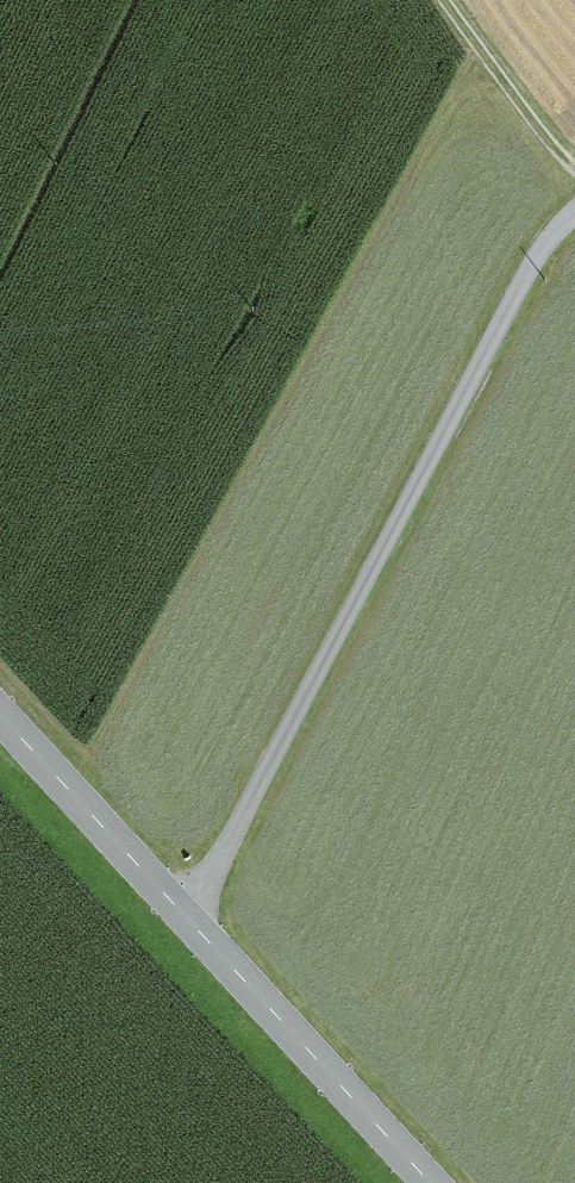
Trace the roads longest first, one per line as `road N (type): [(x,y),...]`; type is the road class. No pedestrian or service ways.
road 1 (track): [(181,912),(231,842),(527,280),(574,214)]
road 2 (tertiary): [(0,715),(430,1182)]
road 3 (track): [(445,0),(574,168)]

